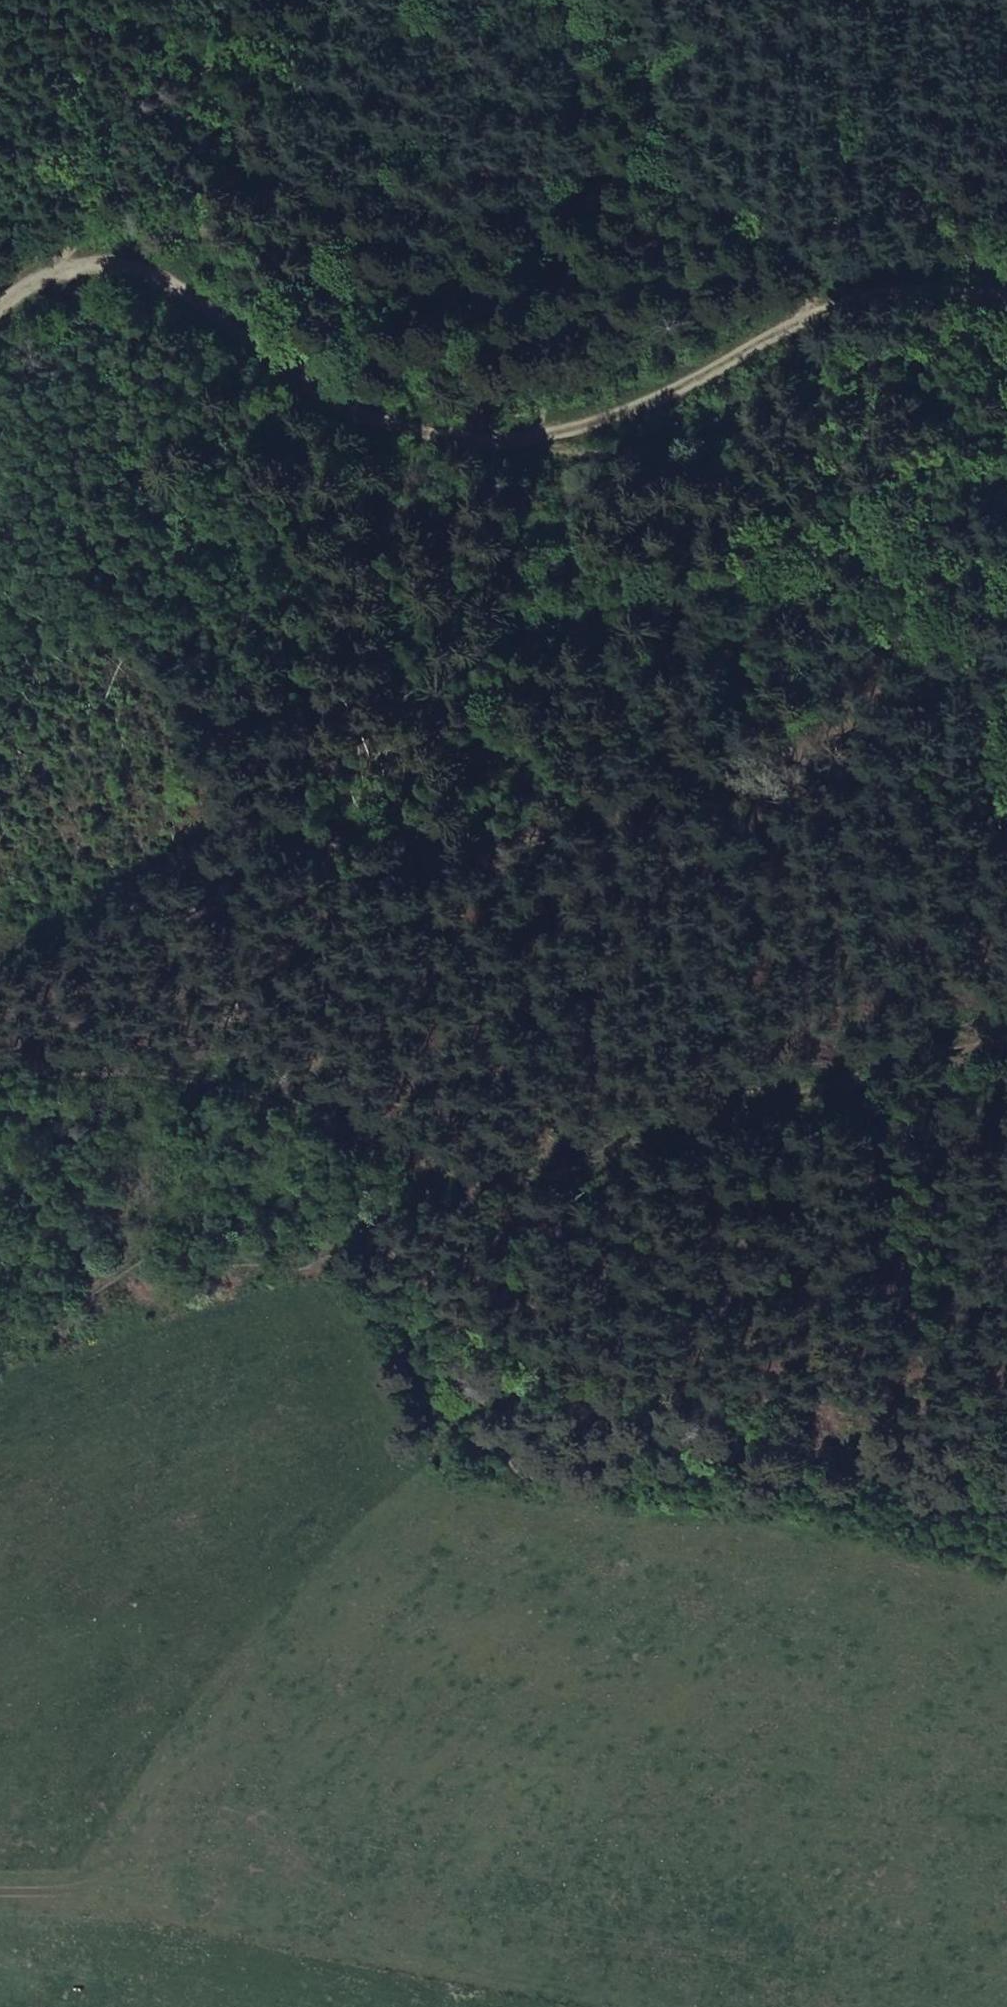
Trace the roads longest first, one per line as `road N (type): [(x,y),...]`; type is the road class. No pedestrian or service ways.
road 1 (track): [(0,341),(55,288),(146,280),(356,392),(523,443),(706,390),(914,285),(1006,303)]

